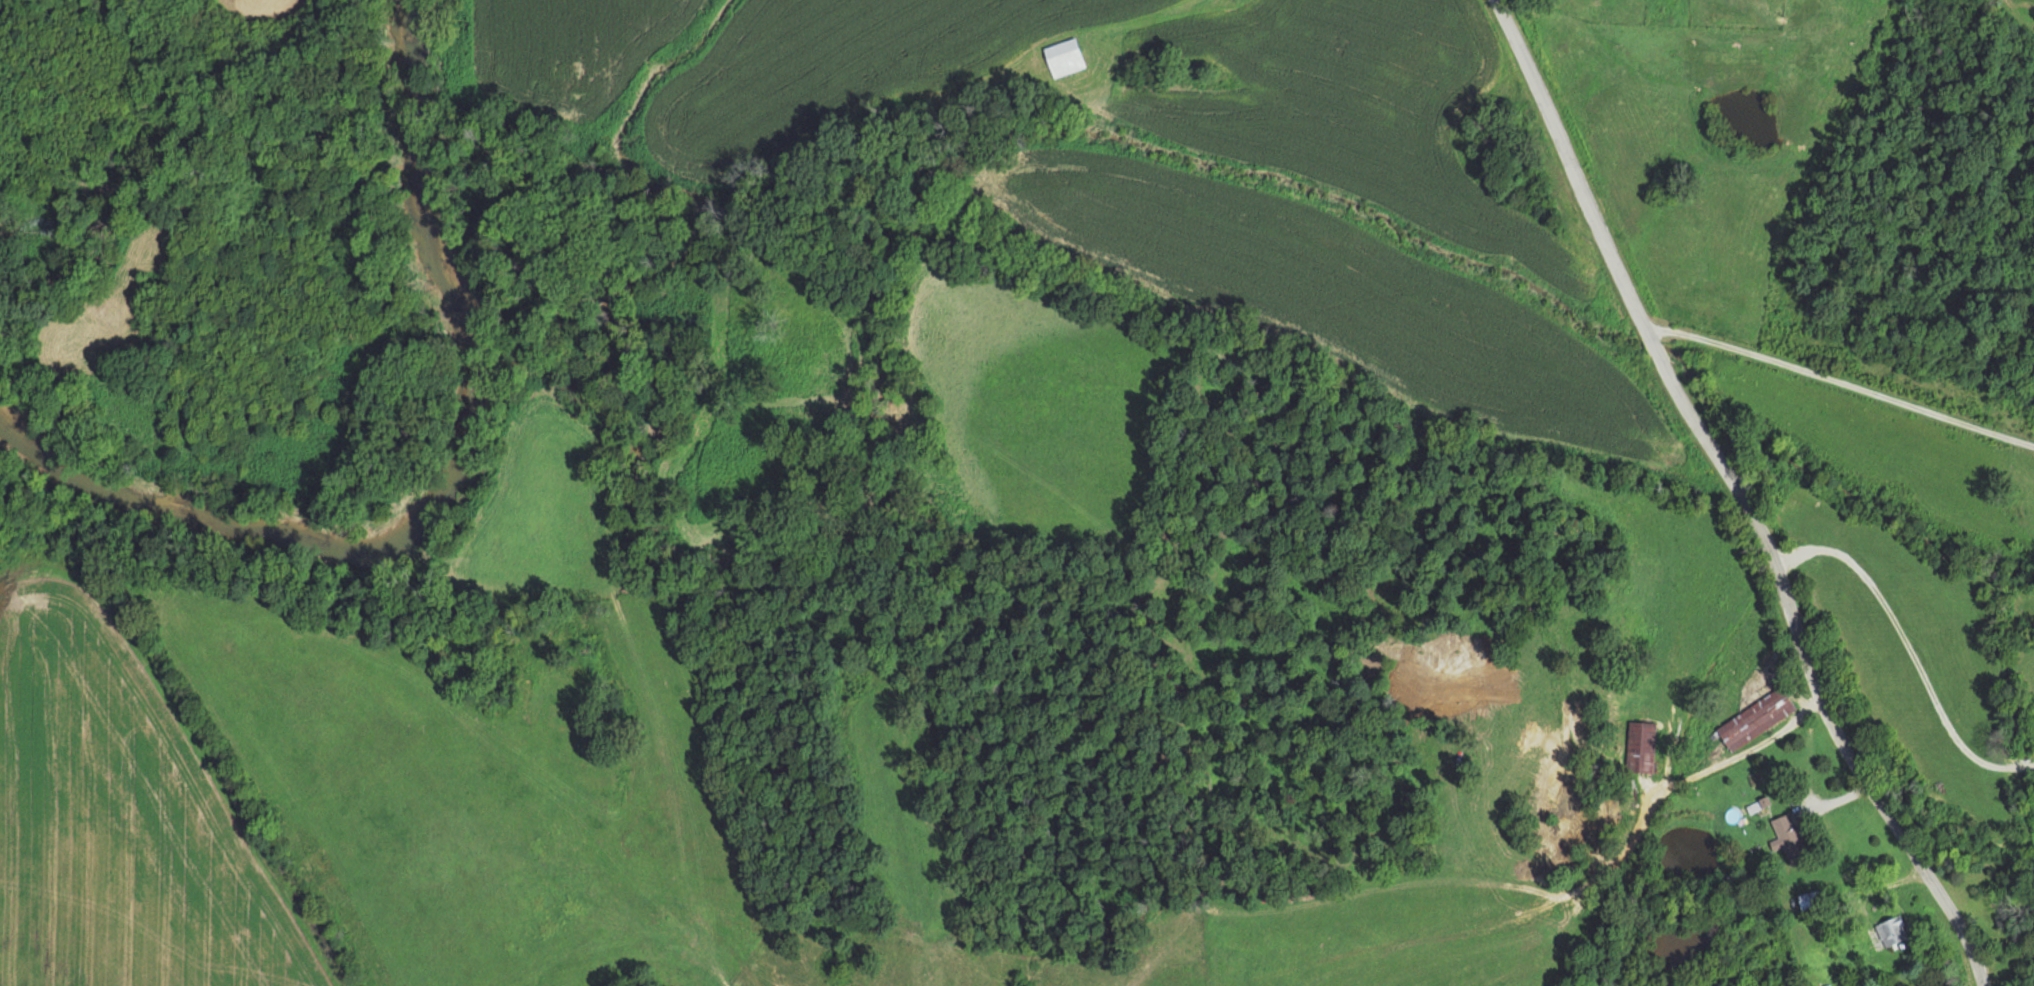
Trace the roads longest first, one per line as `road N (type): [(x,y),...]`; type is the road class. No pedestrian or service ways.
road 1 (residential): [(1983,985),(1912,837),(1826,735),(1468,0)]

